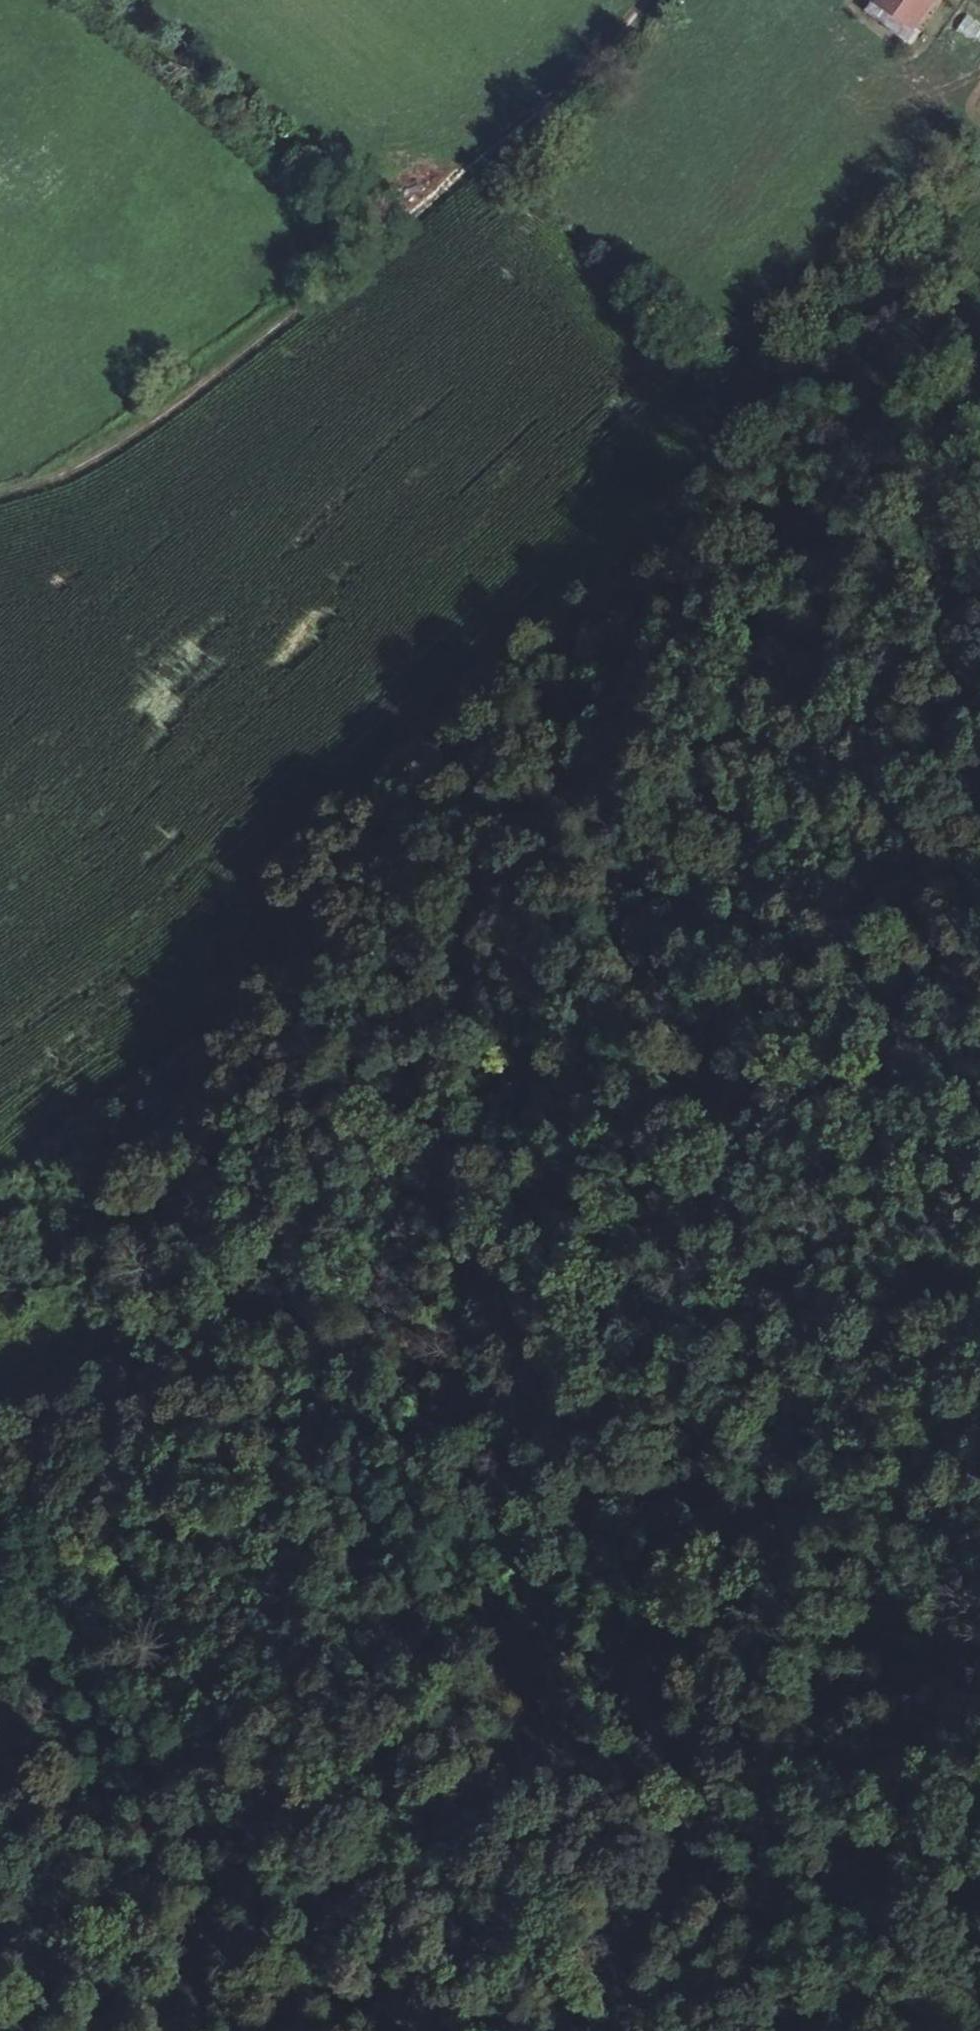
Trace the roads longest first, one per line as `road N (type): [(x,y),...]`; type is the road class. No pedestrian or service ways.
road 1 (track): [(0,495),(62,474),(122,440),(311,299),(560,94),(638,0)]

